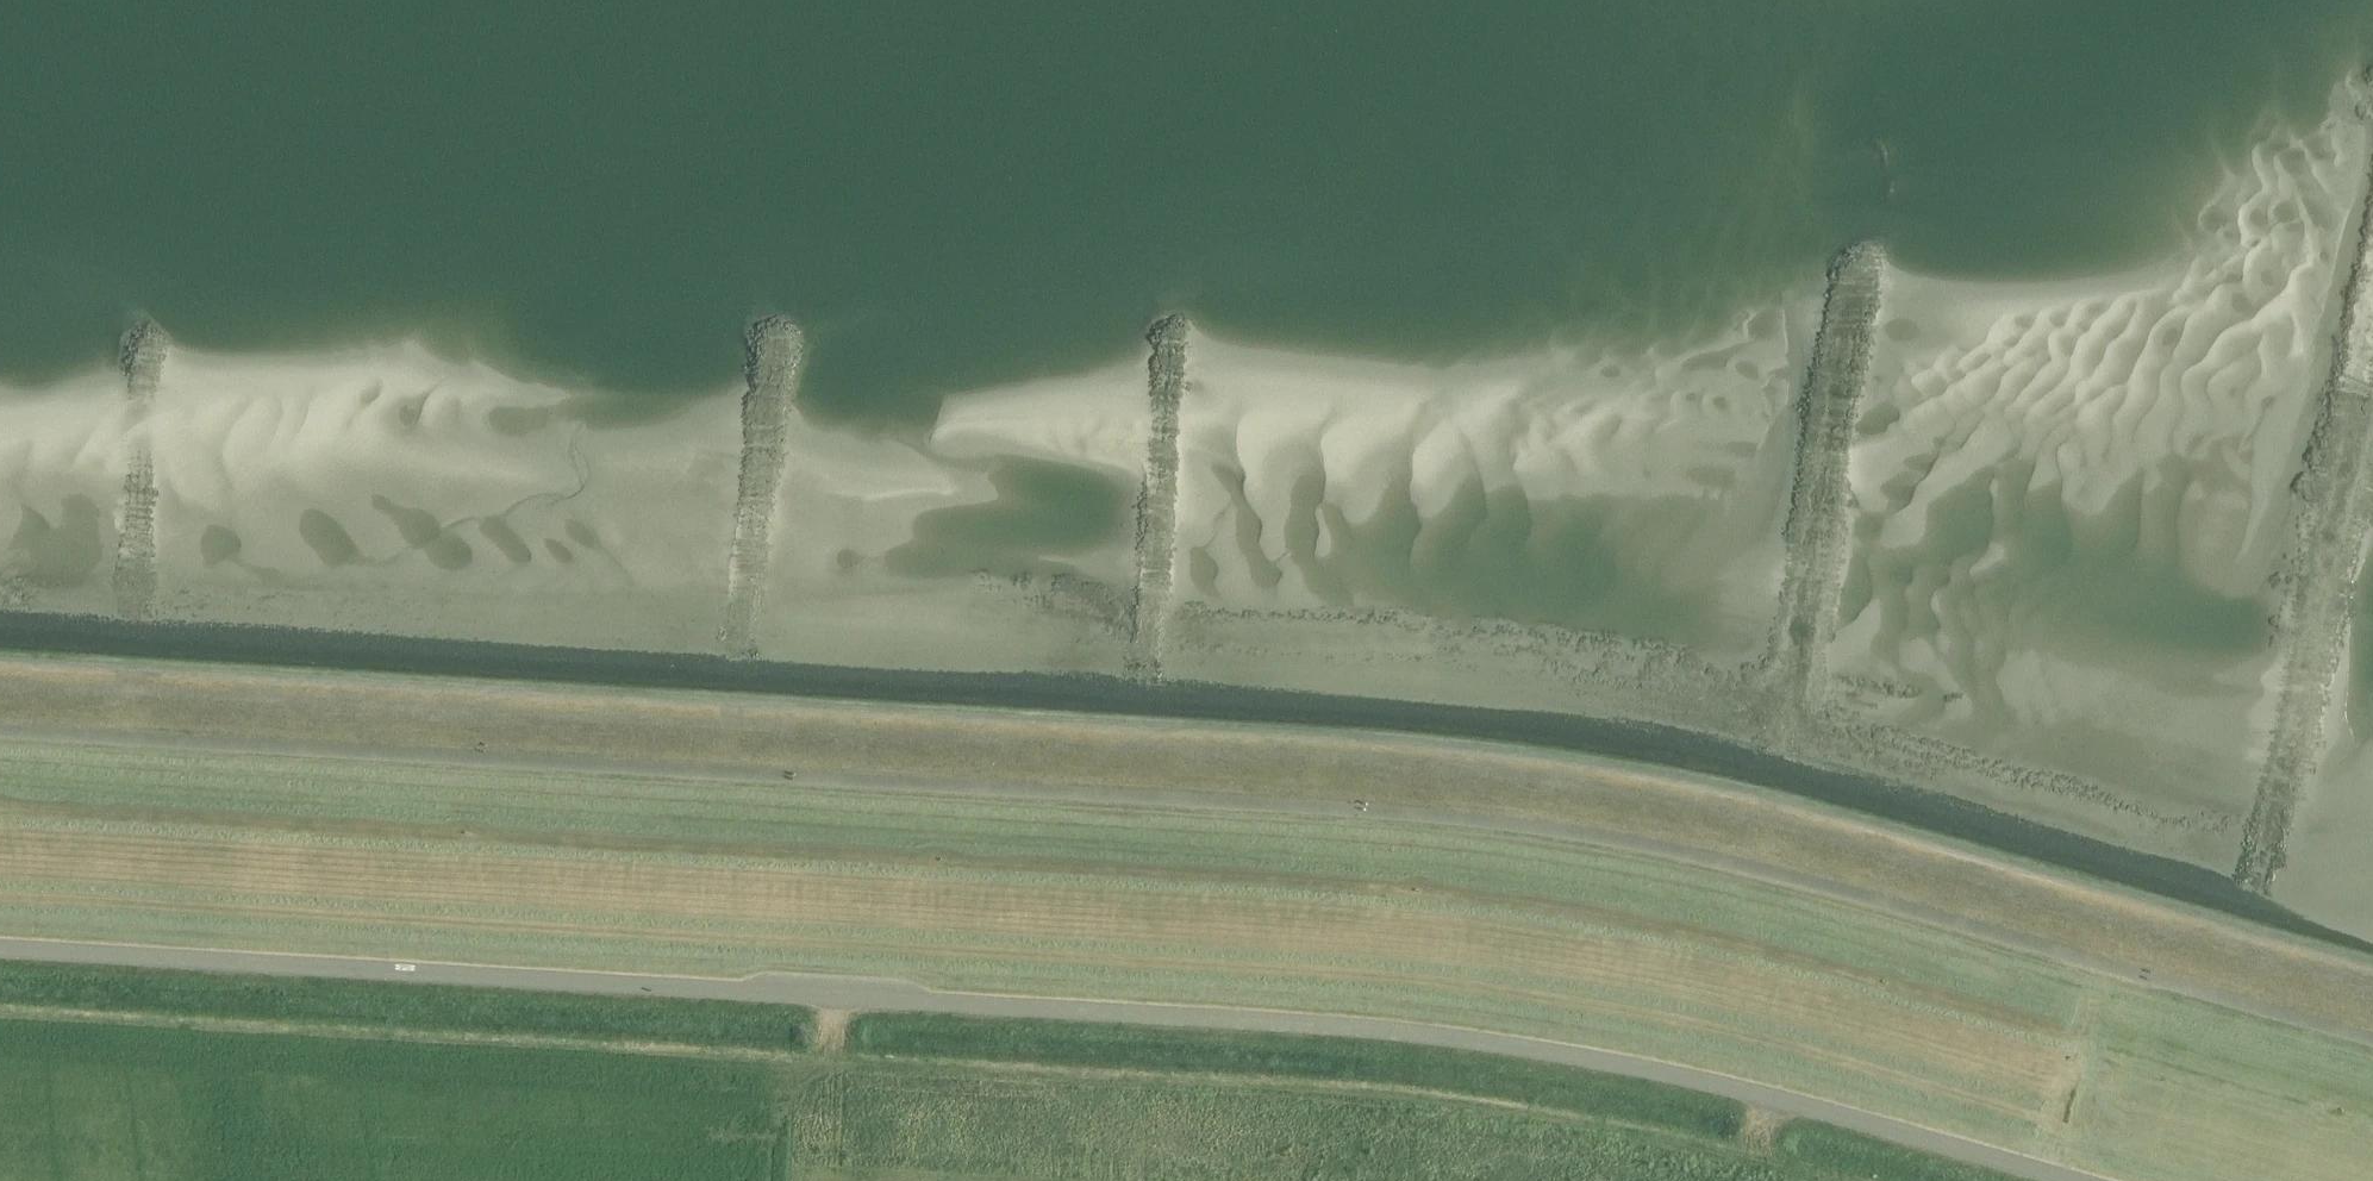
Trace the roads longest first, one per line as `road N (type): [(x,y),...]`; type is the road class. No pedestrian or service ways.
road 1 (tertiary): [(0,948),(1471,1043),(1726,1087),(2077,1180)]

